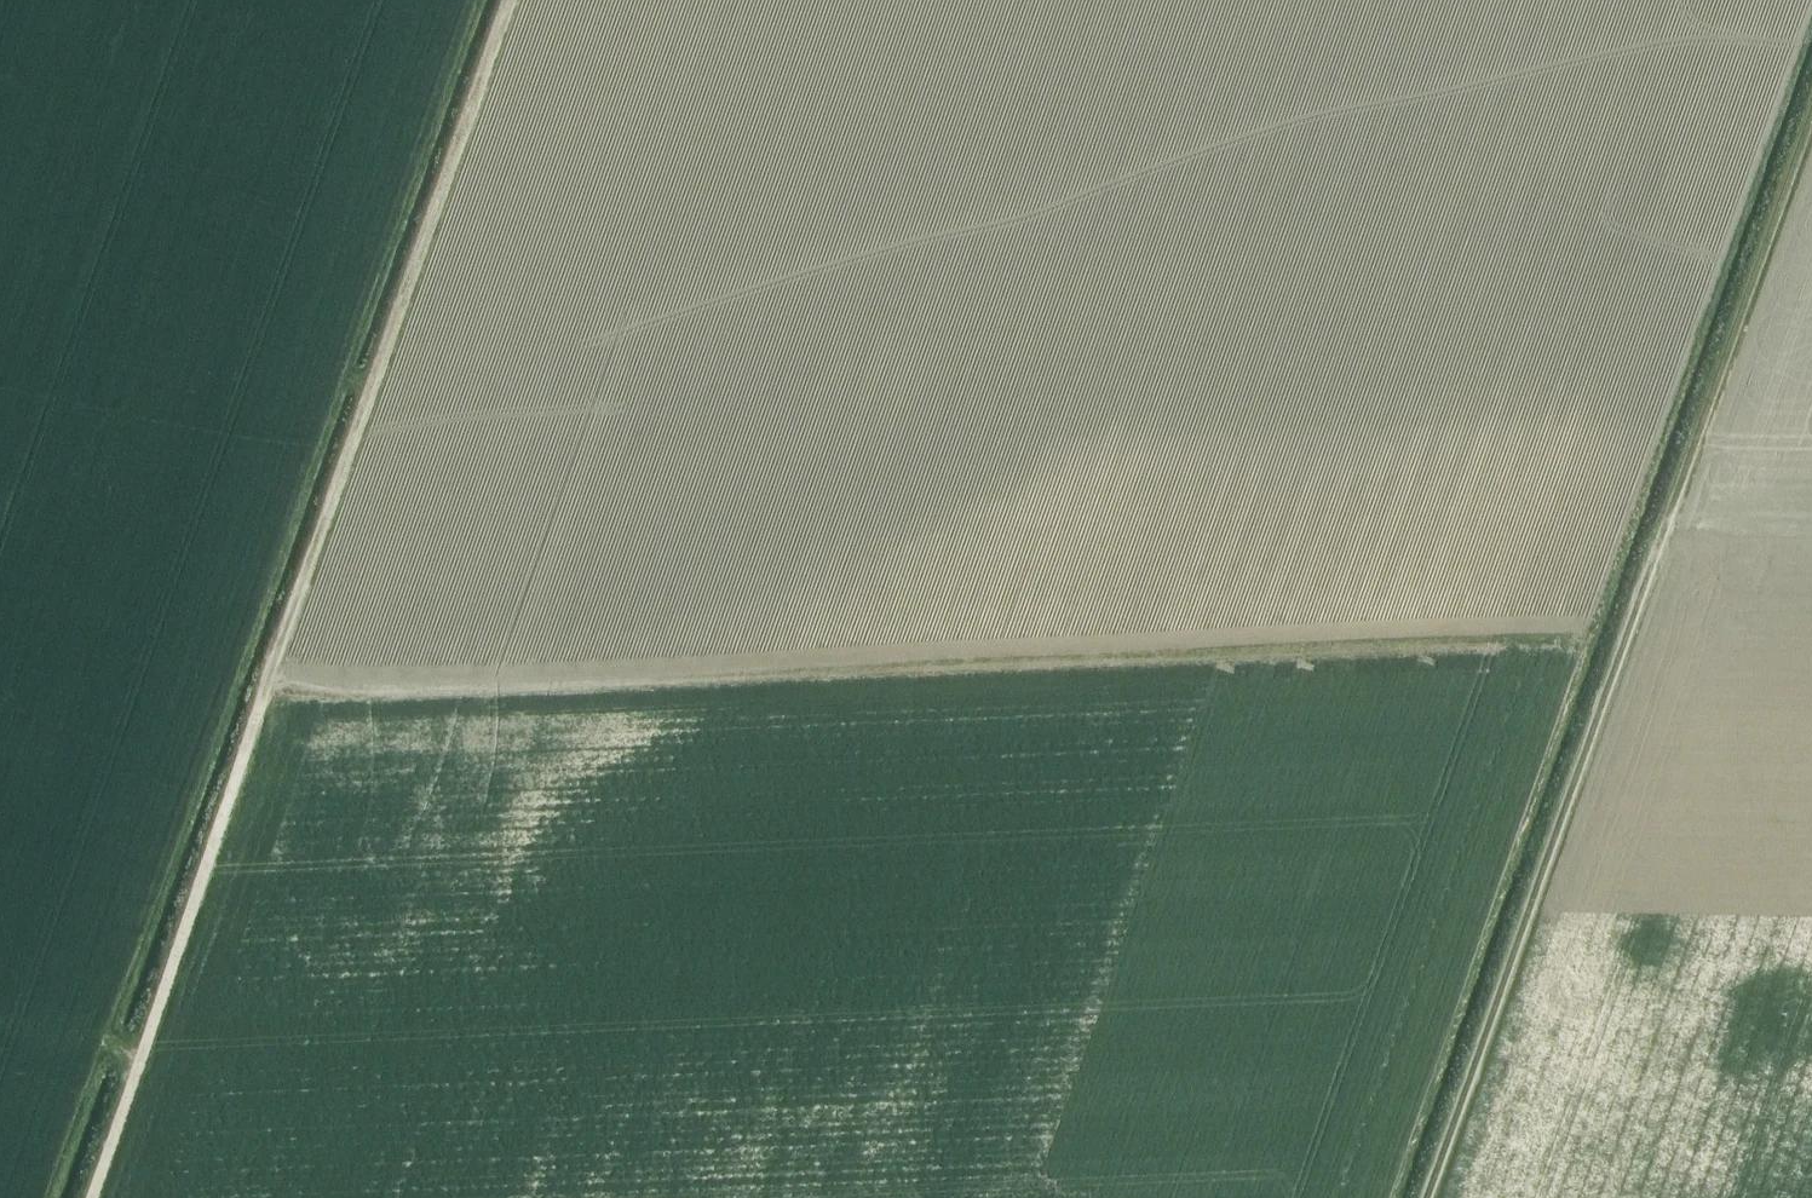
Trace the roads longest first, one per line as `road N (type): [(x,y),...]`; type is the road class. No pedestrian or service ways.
road 1 (track): [(1421,1197),(1811,90)]
road 2 (track): [(283,637),(86,1197)]

